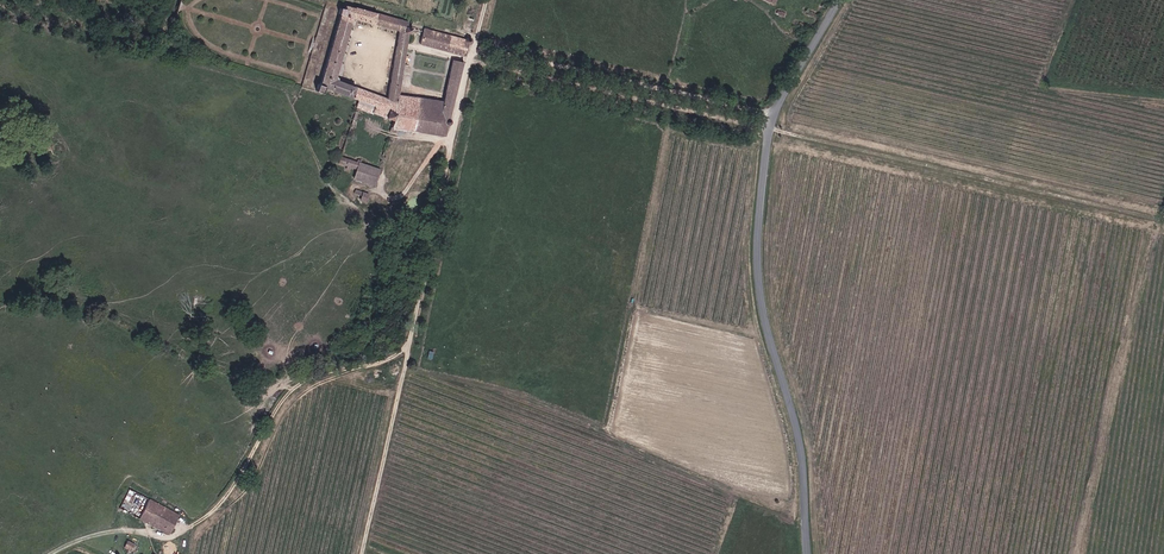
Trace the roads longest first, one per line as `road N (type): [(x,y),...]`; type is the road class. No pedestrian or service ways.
road 1 (track): [(54,553),(76,540),(120,532),(181,537),(228,494),(293,389),(327,372),(386,359),(408,344),(468,61)]
road 2 (unclassified): [(841,0),(775,118),(759,234),(764,314),(801,443),(809,553)]

